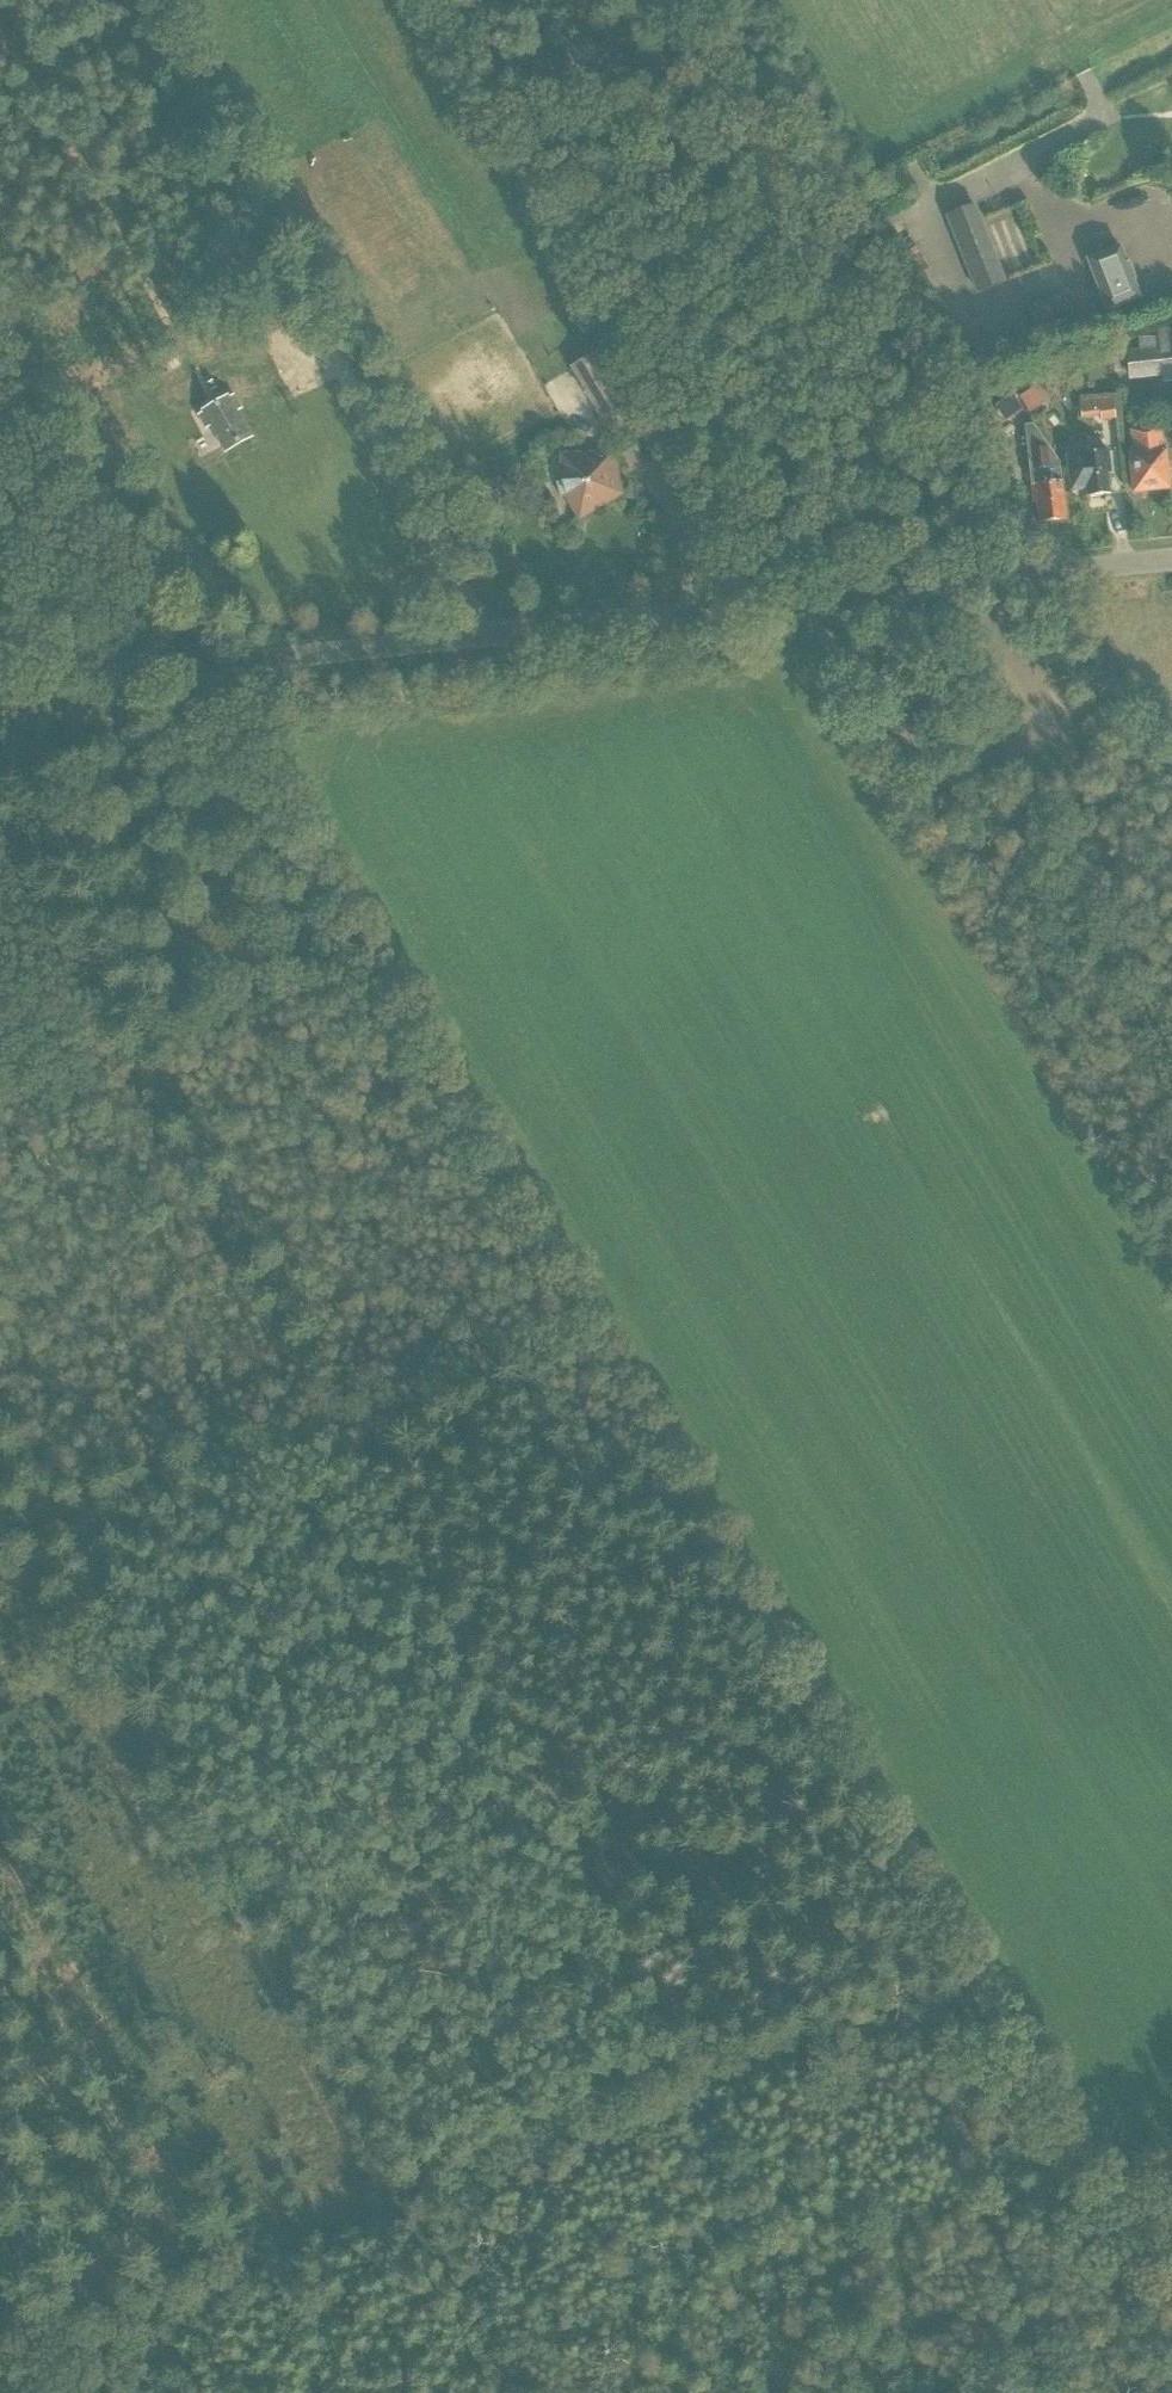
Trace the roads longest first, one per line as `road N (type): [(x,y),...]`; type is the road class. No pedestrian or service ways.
road 1 (unclassified): [(985,580),(1171,559)]

